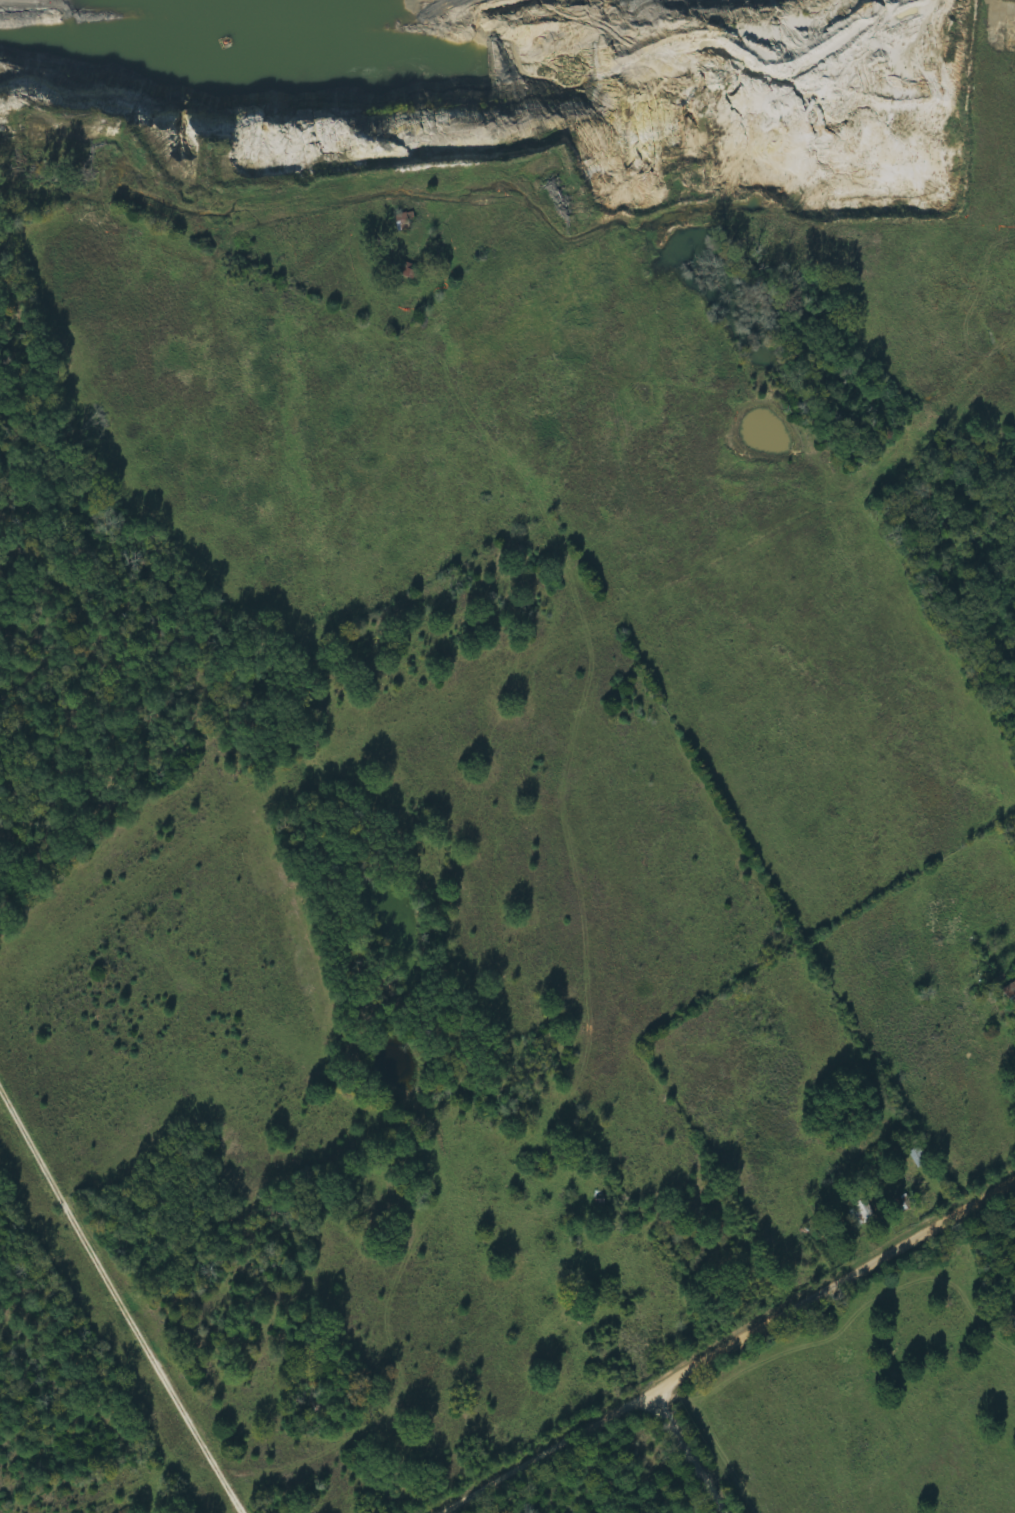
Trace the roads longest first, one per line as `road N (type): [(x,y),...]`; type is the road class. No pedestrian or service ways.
road 1 (residential): [(441,1512),(1014,1191)]
road 2 (residential): [(733,1512),(656,1389)]

